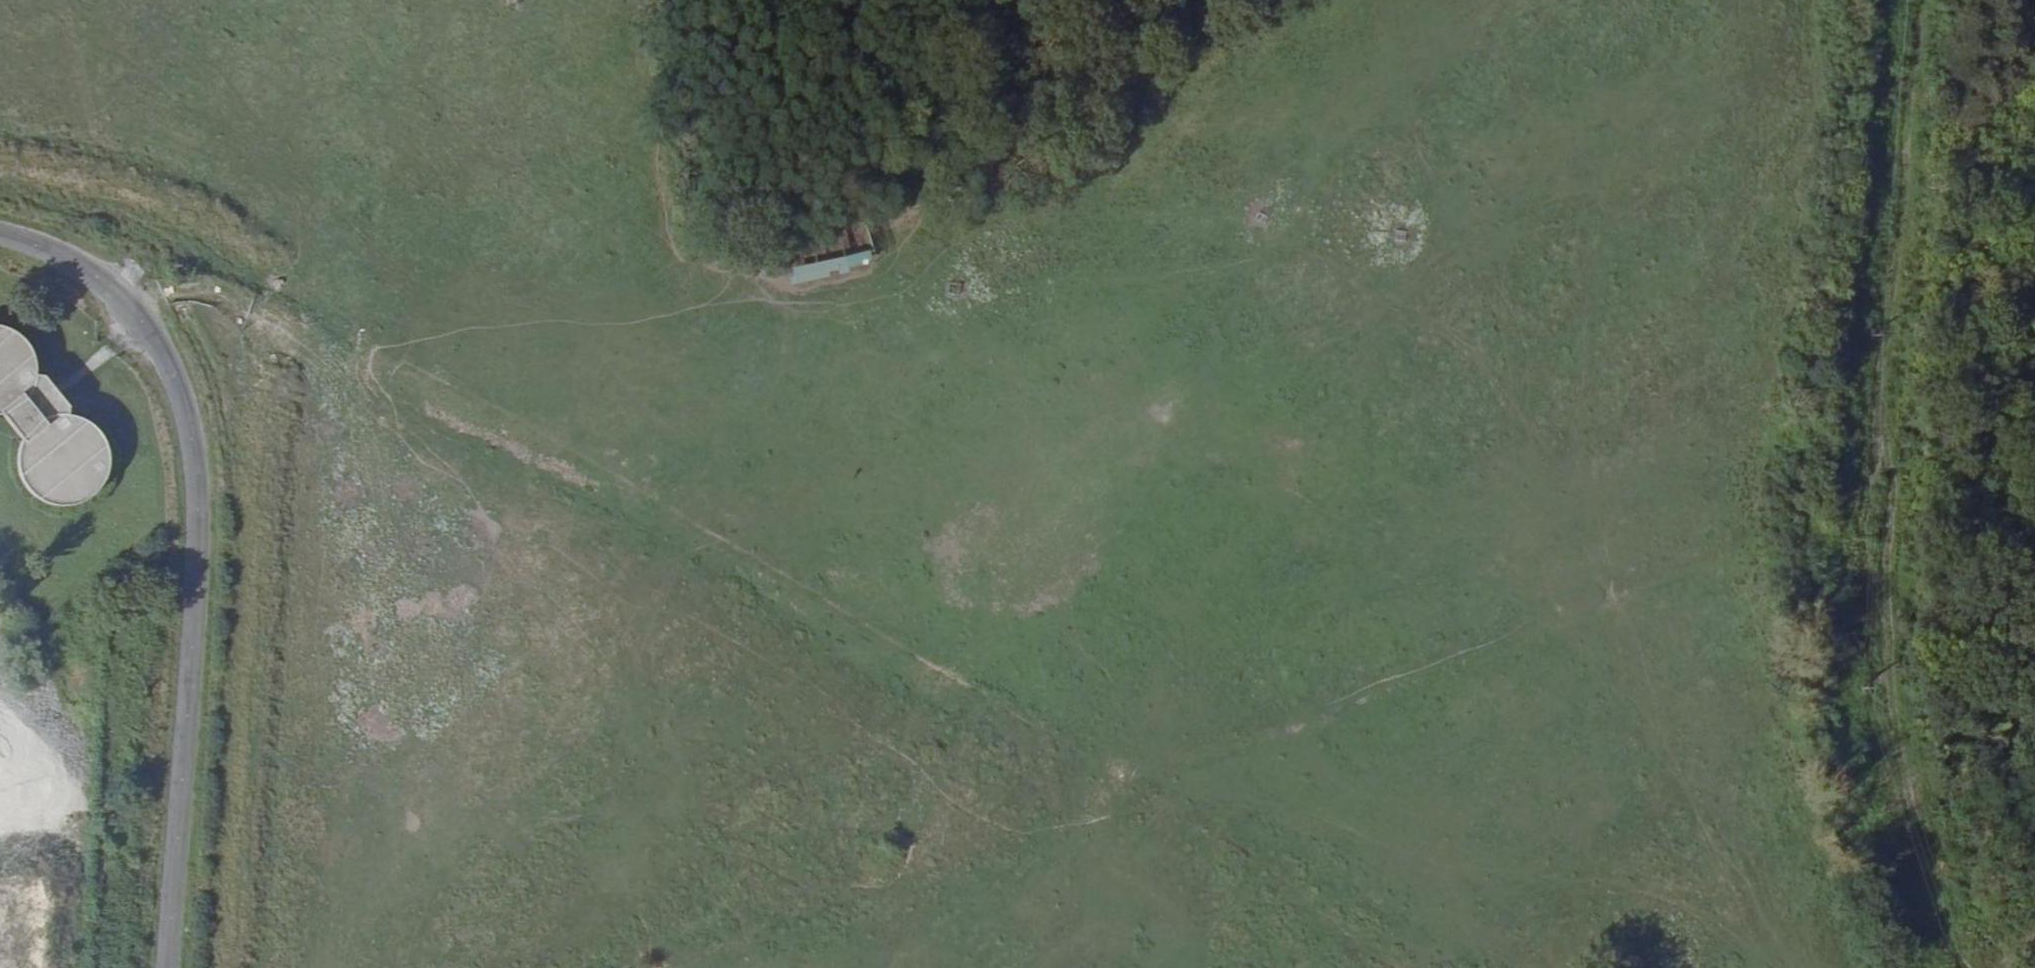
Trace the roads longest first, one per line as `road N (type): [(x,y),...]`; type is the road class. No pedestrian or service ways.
road 1 (track): [(1960,967),(1935,898),(1896,728),(1886,552),(1892,487),(1880,377),(1900,223),(1908,0)]
road 2 (tertiary): [(0,238),(59,254),(122,295),(163,342),(183,394),(201,570),(170,967)]

